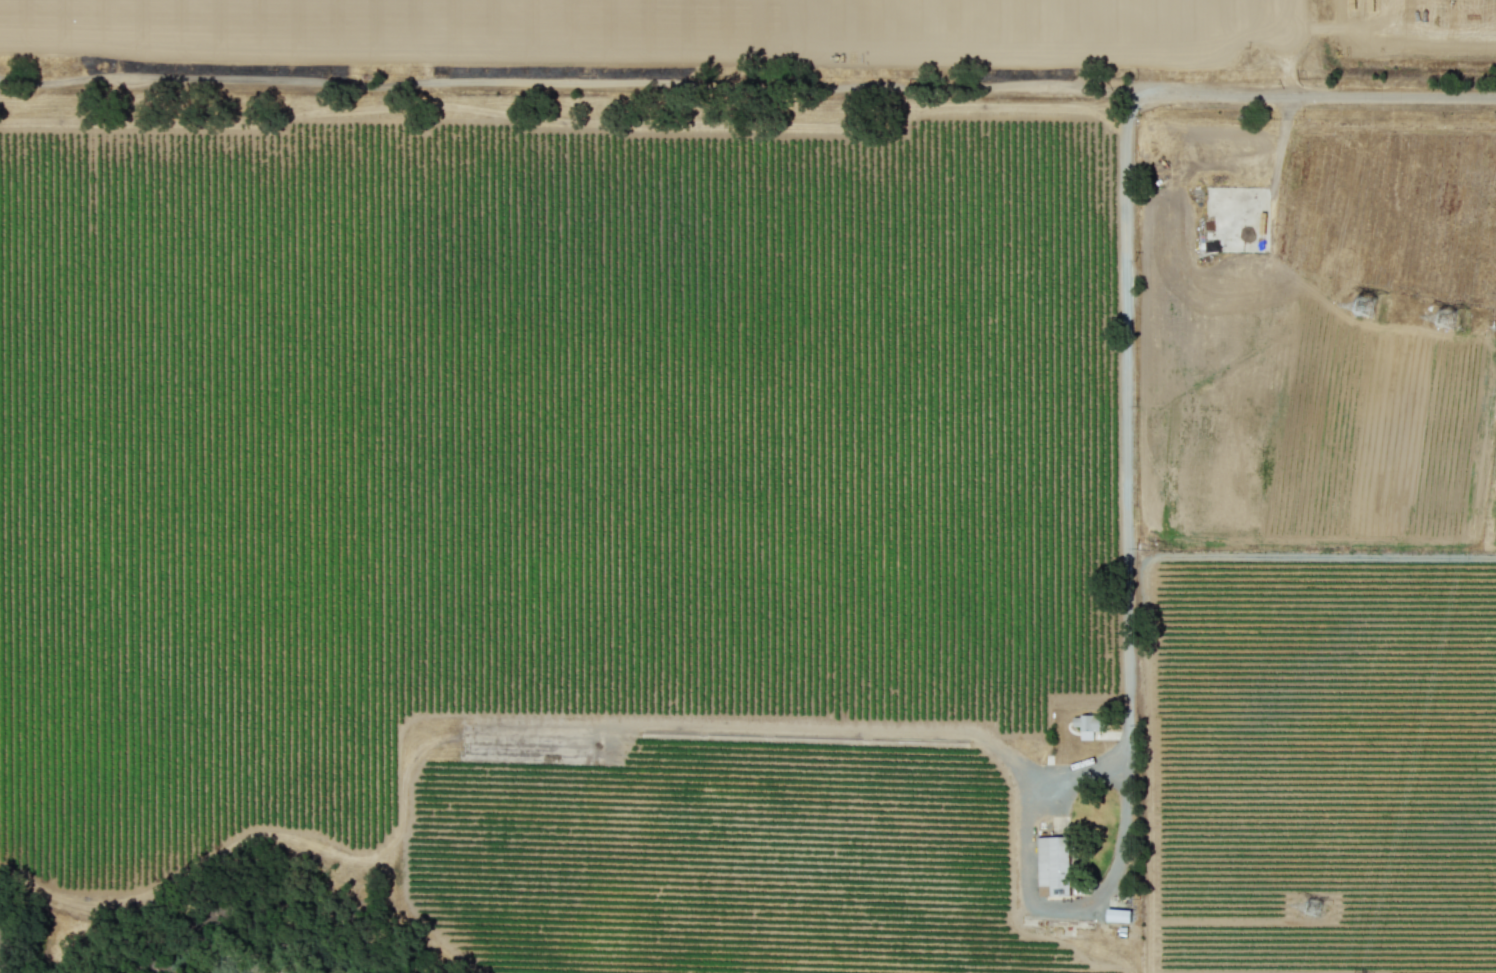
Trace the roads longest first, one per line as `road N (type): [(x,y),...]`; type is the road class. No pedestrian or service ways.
road 1 (residential): [(1034,94),(1495,96)]
road 2 (track): [(1495,556),(1126,554)]

